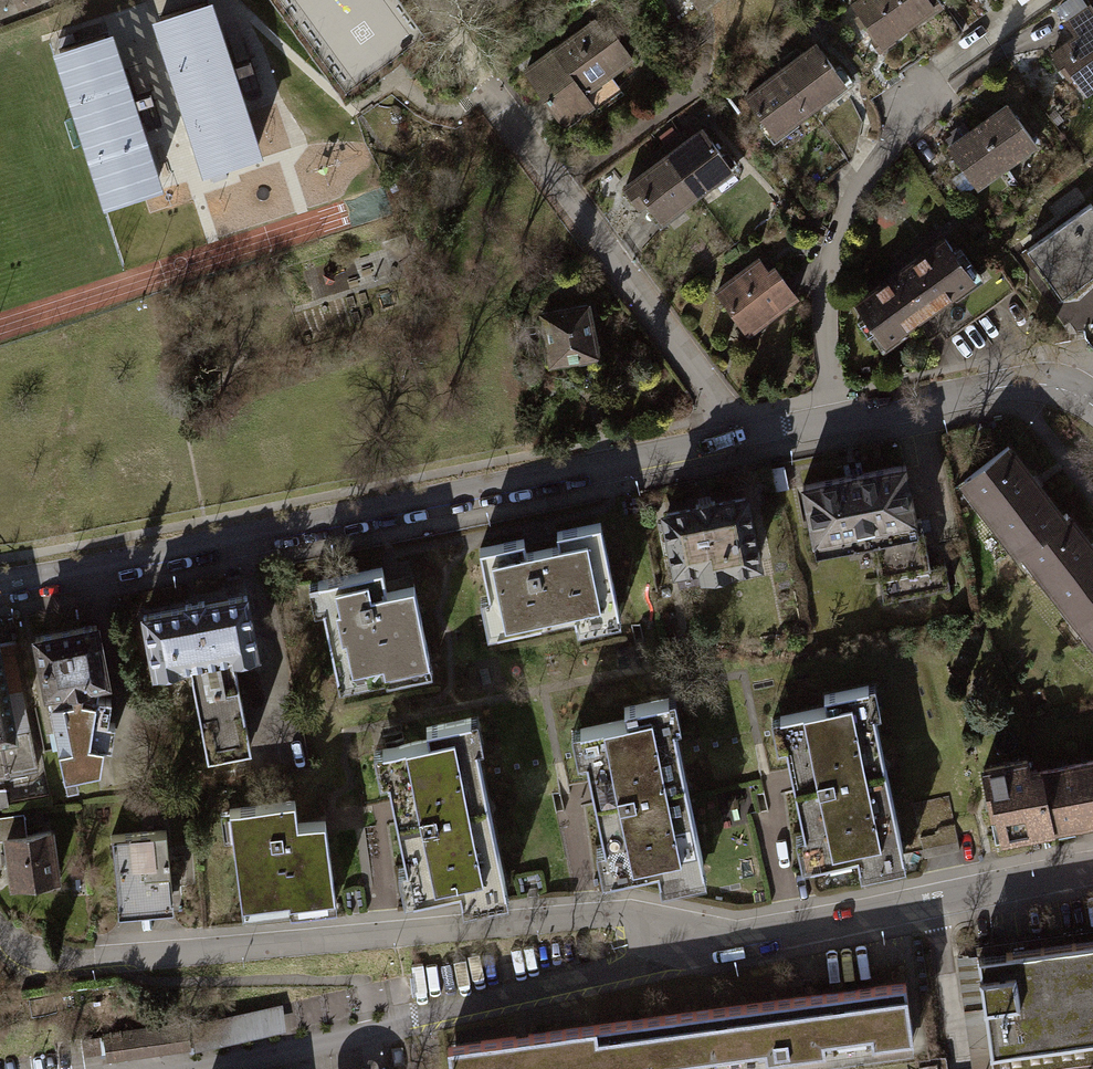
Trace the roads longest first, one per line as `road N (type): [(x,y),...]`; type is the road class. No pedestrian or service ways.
road 1 (residential): [(1092,405),(1050,386),(999,386),(0,584)]
road 2 (residential): [(728,945),(627,915),(101,959),(57,959),(0,936)]
road 3 (residential): [(1092,867),(728,945)]
road 4 (residential): [(728,945),(411,1017)]
road 5 (unclassified): [(411,1017),(189,1068)]

